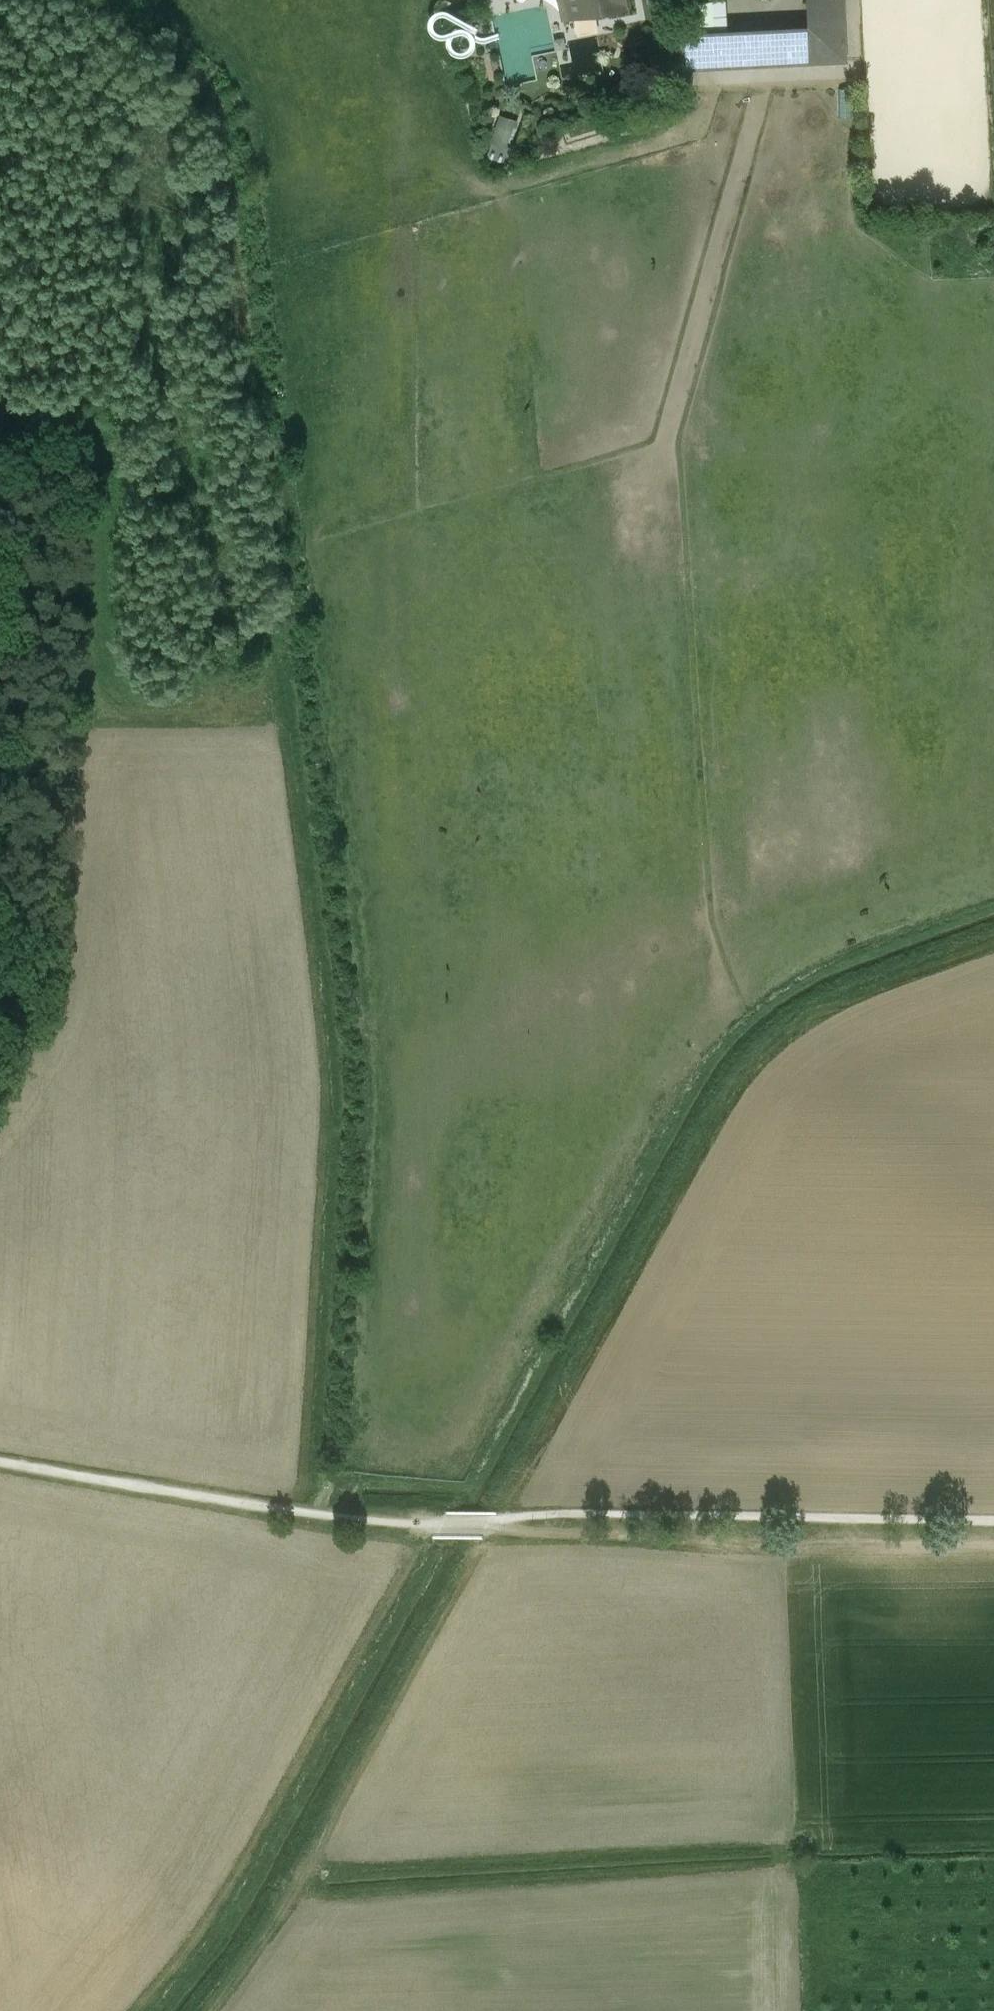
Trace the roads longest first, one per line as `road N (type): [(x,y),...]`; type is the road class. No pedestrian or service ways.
road 1 (track): [(490,1525),(993,1539)]
road 2 (track): [(0,1461),(295,1513),(490,1525)]

